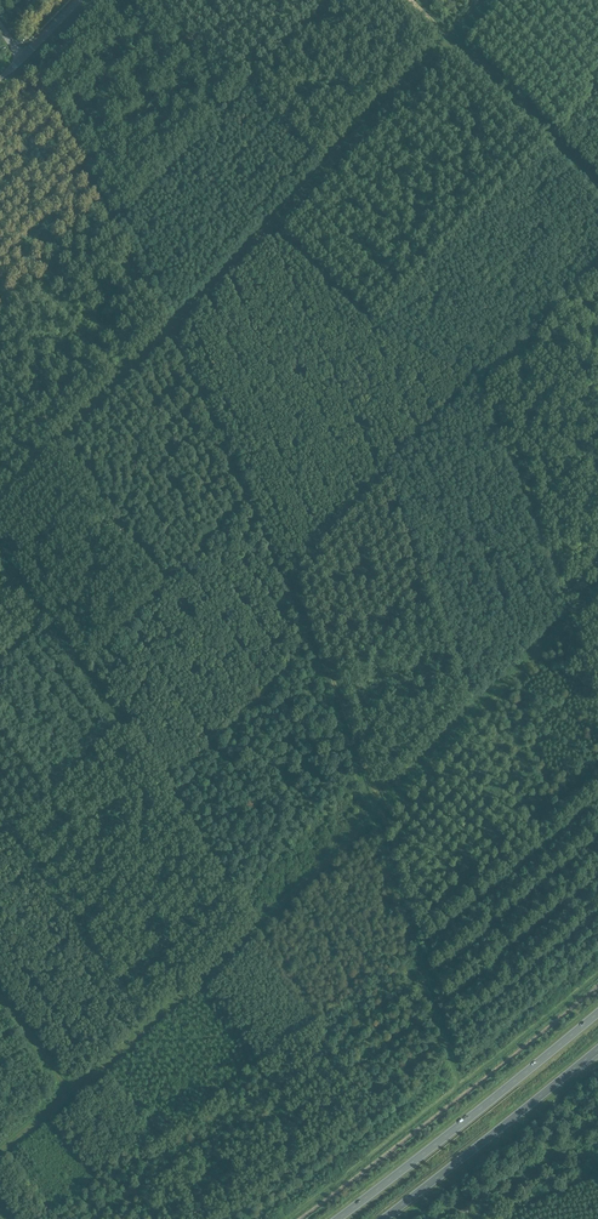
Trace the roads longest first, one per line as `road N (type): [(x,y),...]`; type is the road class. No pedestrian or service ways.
road 1 (track): [(0,1151),(242,941),(597,585)]
road 2 (track): [(443,45),(0,504)]
road 3 (trunk): [(597,1013),(338,1218)]
road 4 (track): [(597,183),(462,51),(434,40),(392,0)]
road 5 (trunk): [(385,1218),(597,1049)]
road 6 (track): [(69,1093),(0,993)]

